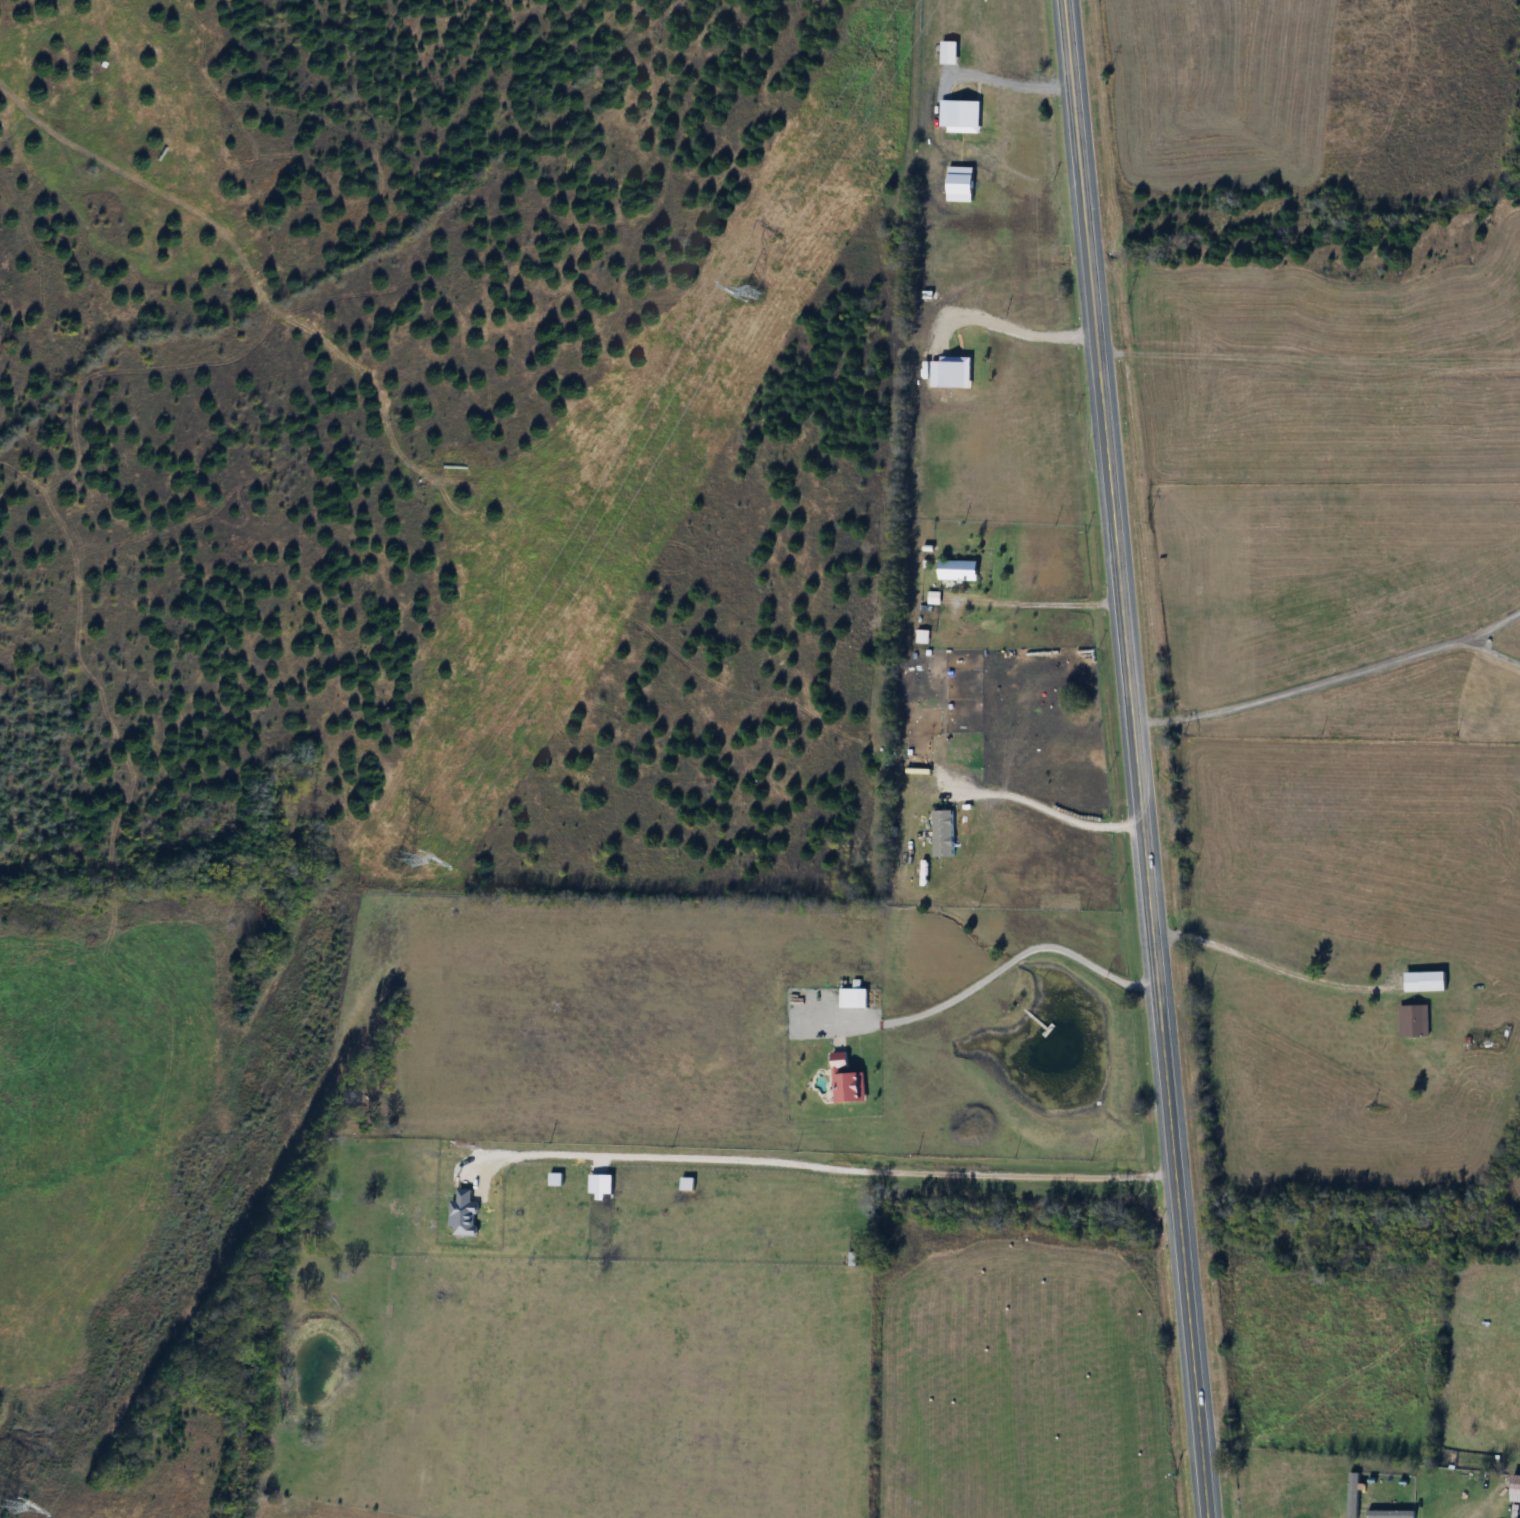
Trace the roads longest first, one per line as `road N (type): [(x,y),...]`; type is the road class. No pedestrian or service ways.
road 1 (primary): [(1210,1517),(1161,1057),(1072,0)]

